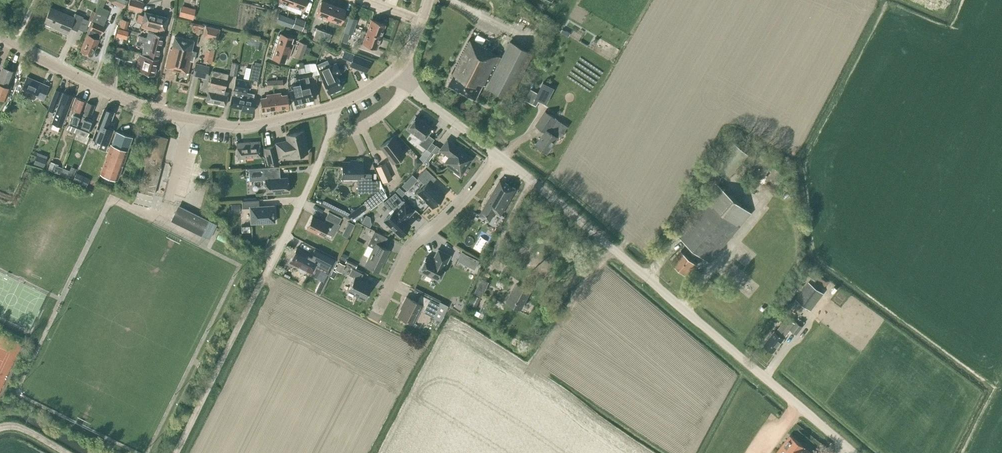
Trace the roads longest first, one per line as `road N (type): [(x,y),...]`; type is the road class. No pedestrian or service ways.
road 1 (unclassified): [(854,452),(499,155)]
road 2 (unclassified): [(332,107),(229,125),(171,116),(0,37)]
road 3 (residential): [(378,311),(410,247),(451,215),(499,155)]
road 4 (track): [(264,275),(175,452)]
road 5 (residential): [(264,275),(330,131)]

